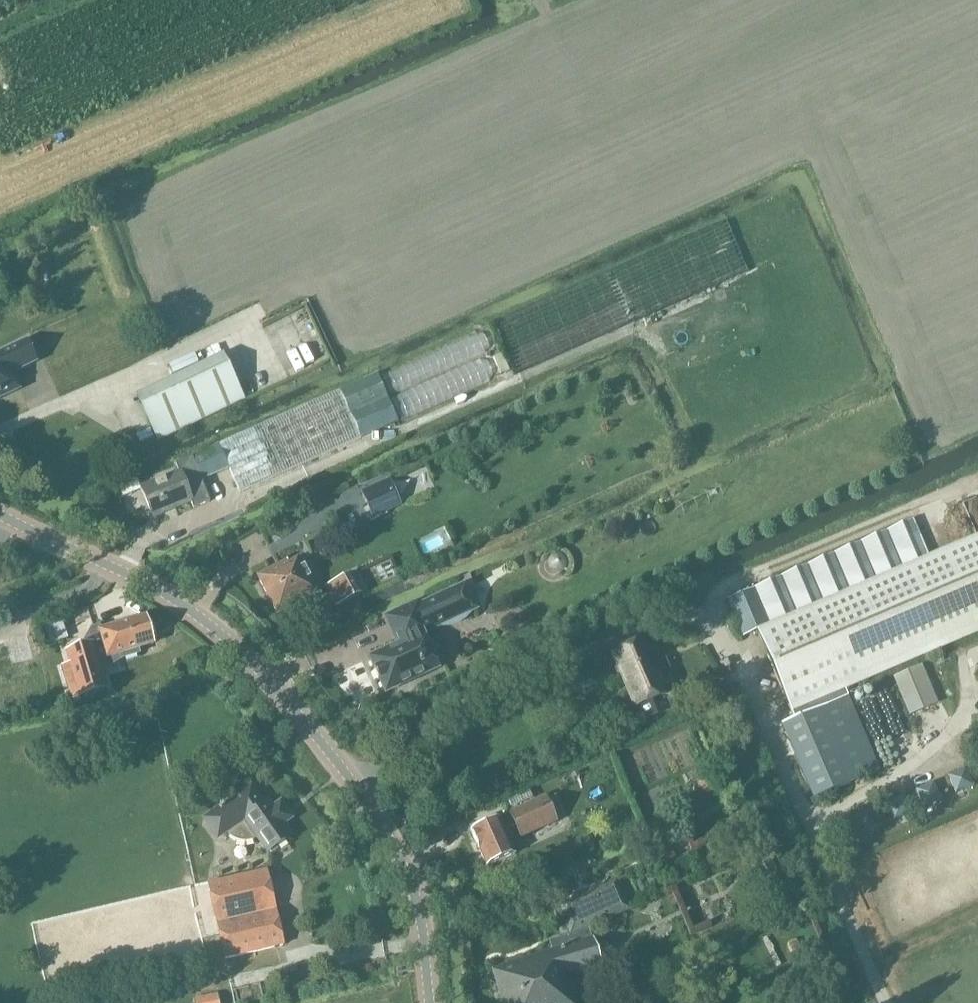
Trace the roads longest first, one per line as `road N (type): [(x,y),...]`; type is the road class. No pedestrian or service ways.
road 1 (tertiary): [(432,1002),(419,905),(394,844),(353,781),(257,667),(204,622),(0,509)]
road 2 (track): [(111,568),(0,632)]

